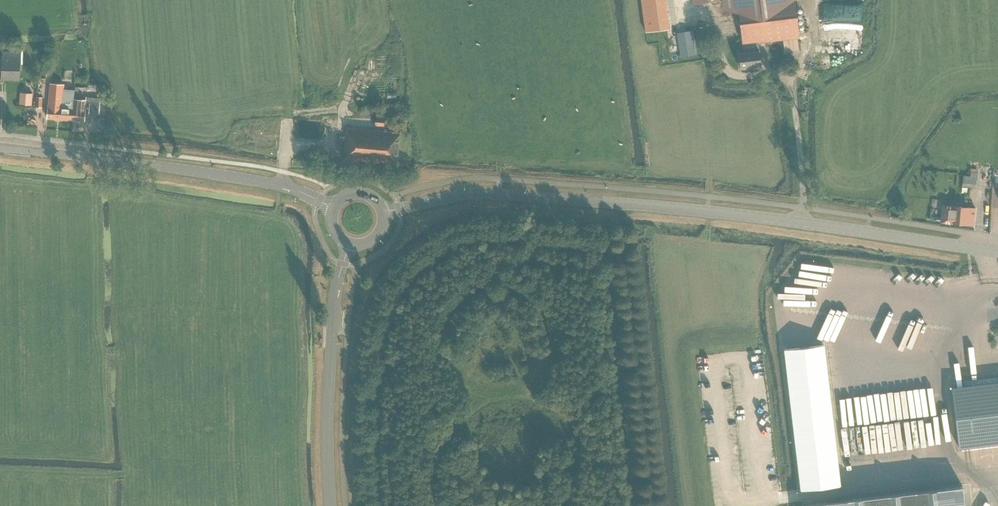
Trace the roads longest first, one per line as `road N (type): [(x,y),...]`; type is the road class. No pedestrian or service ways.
road 1 (tertiary): [(997,251),(708,212),(522,196),(464,195),(383,212)]
road 2 (tertiary): [(333,208),(278,185),(0,147)]
road 3 (tertiary): [(329,505),(328,382),(349,243)]

